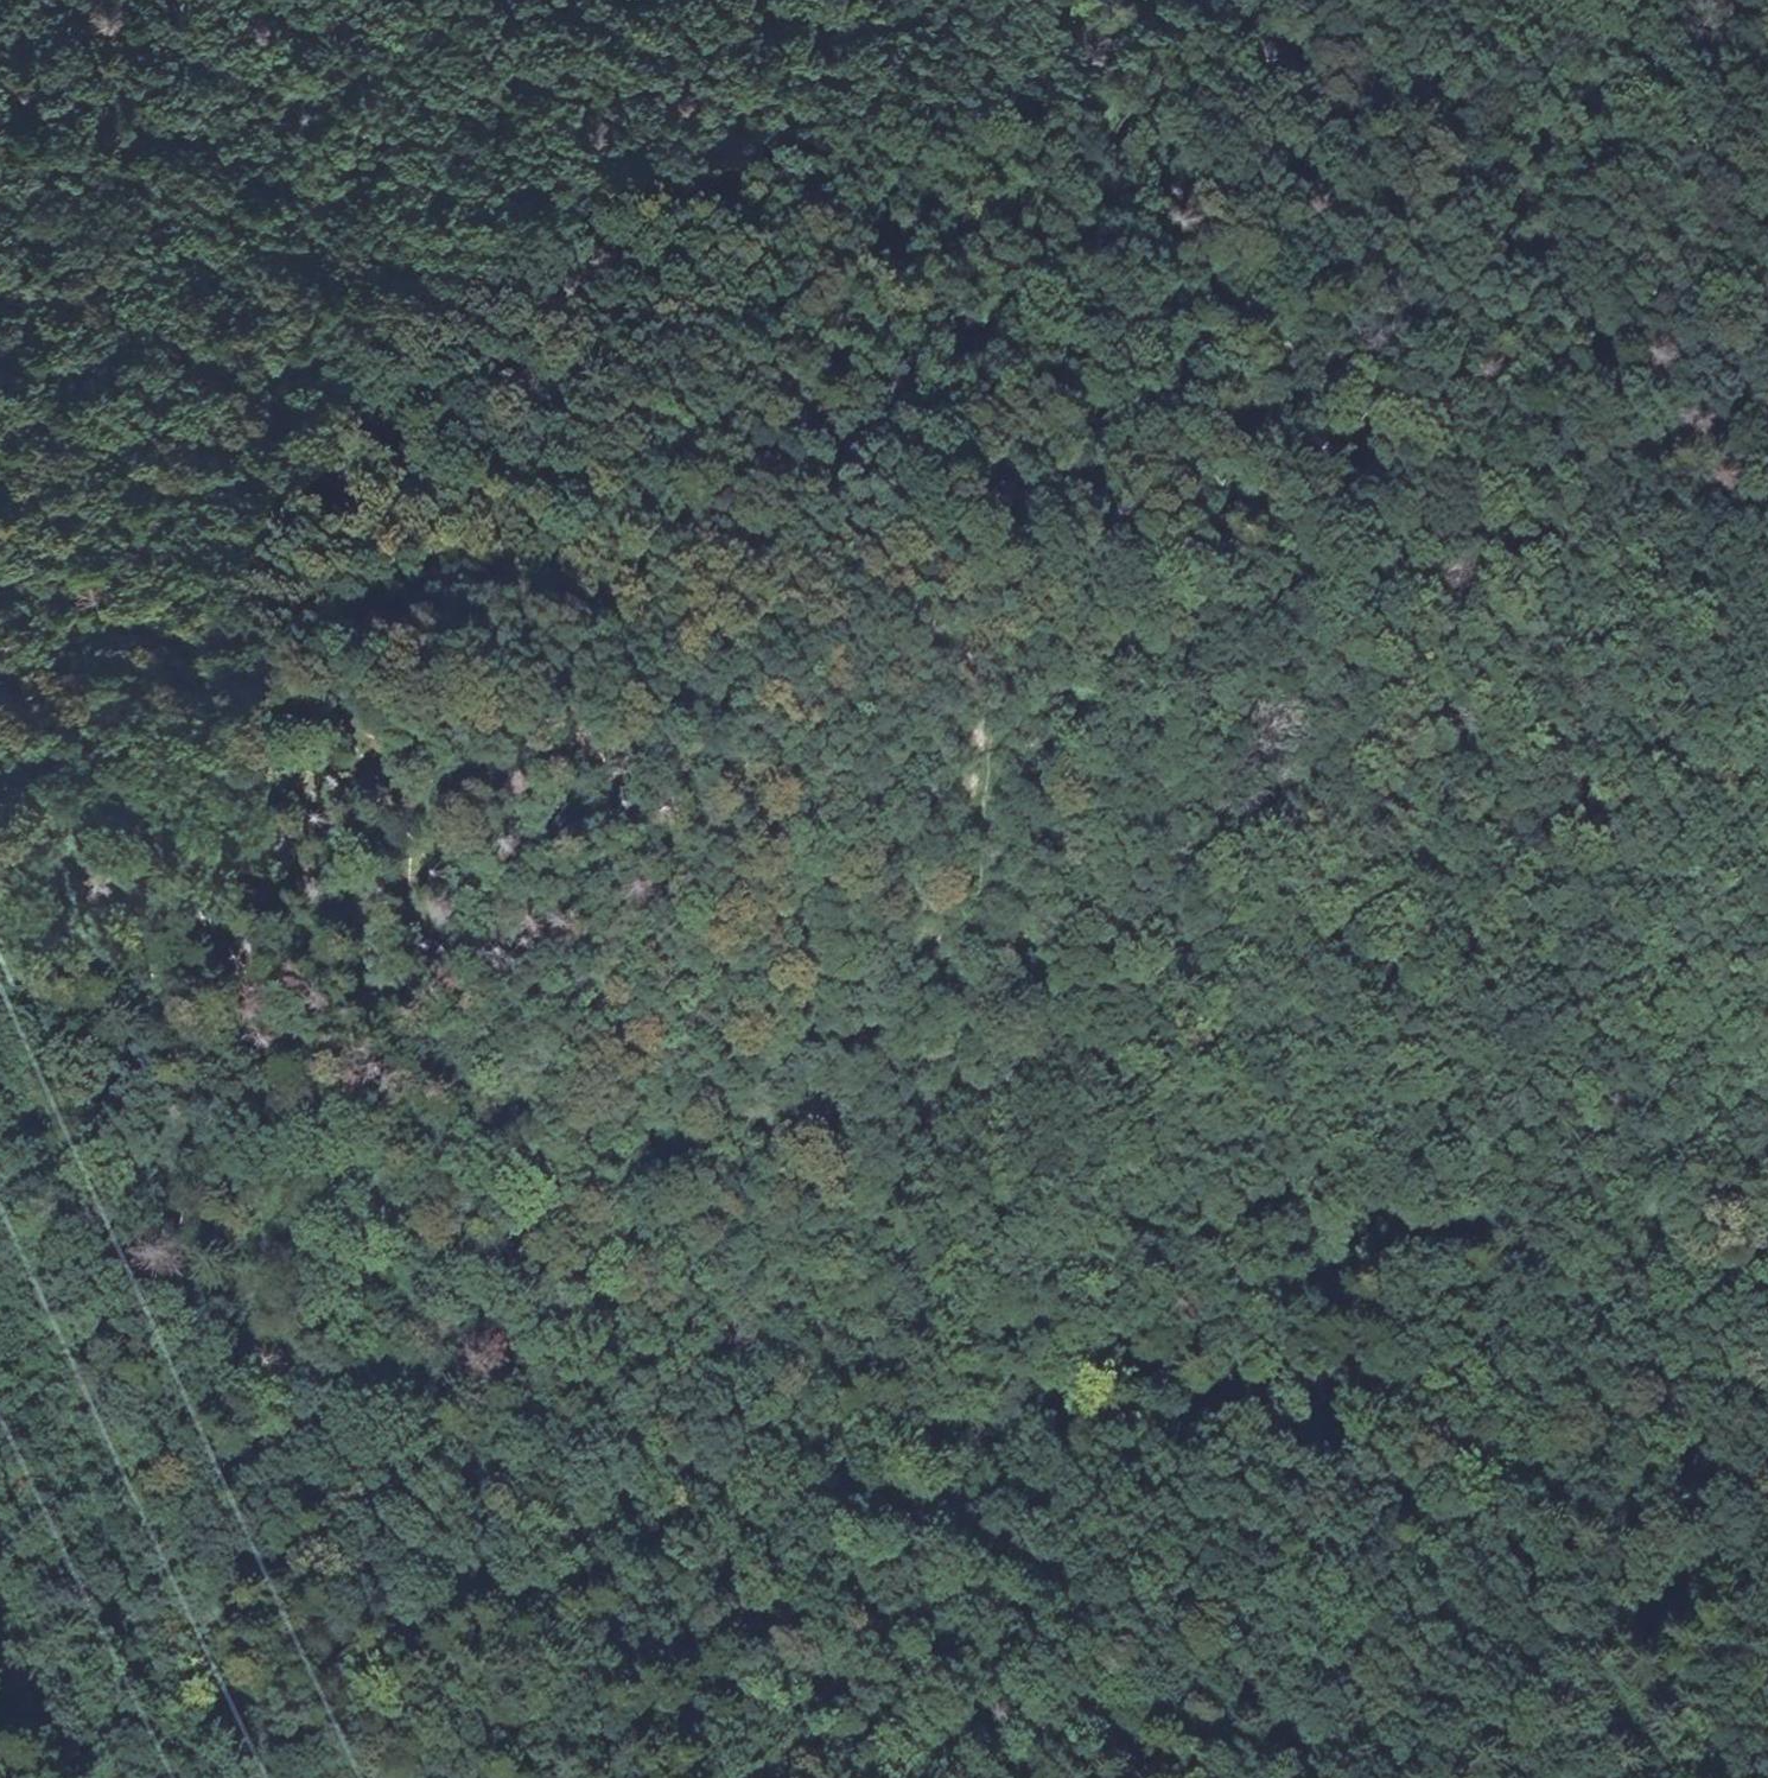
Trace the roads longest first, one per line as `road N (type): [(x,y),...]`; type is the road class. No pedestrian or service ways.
road 1 (track): [(1767,270),(1554,0)]

